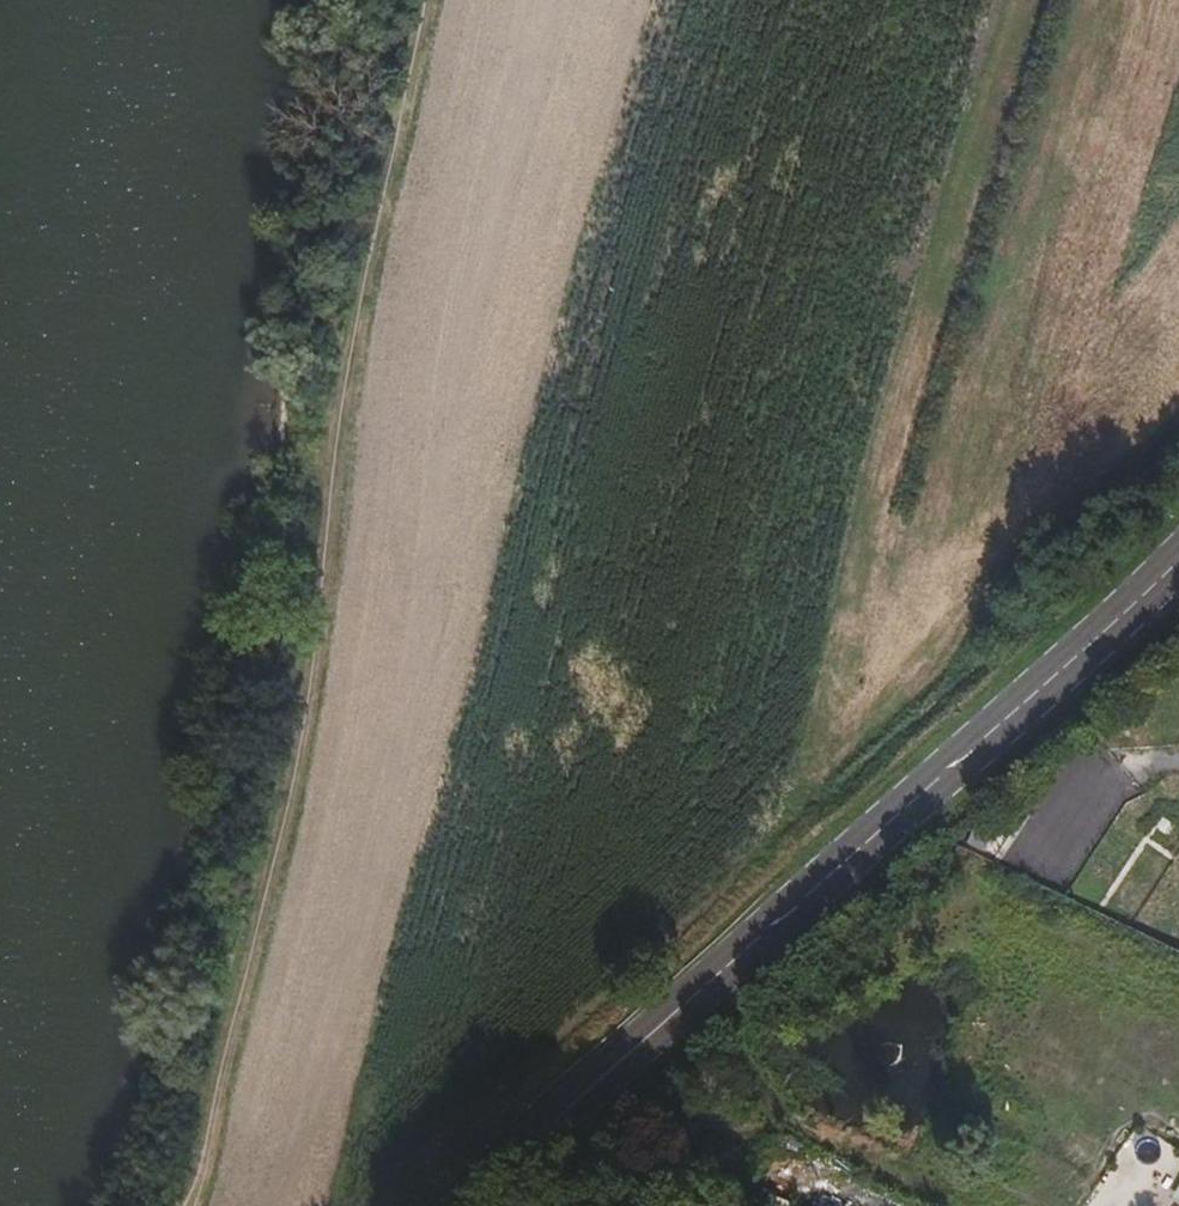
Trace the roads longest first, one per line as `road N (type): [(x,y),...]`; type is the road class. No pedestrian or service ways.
road 1 (primary): [(472,1205),(539,1136),(972,758),(1178,564)]

